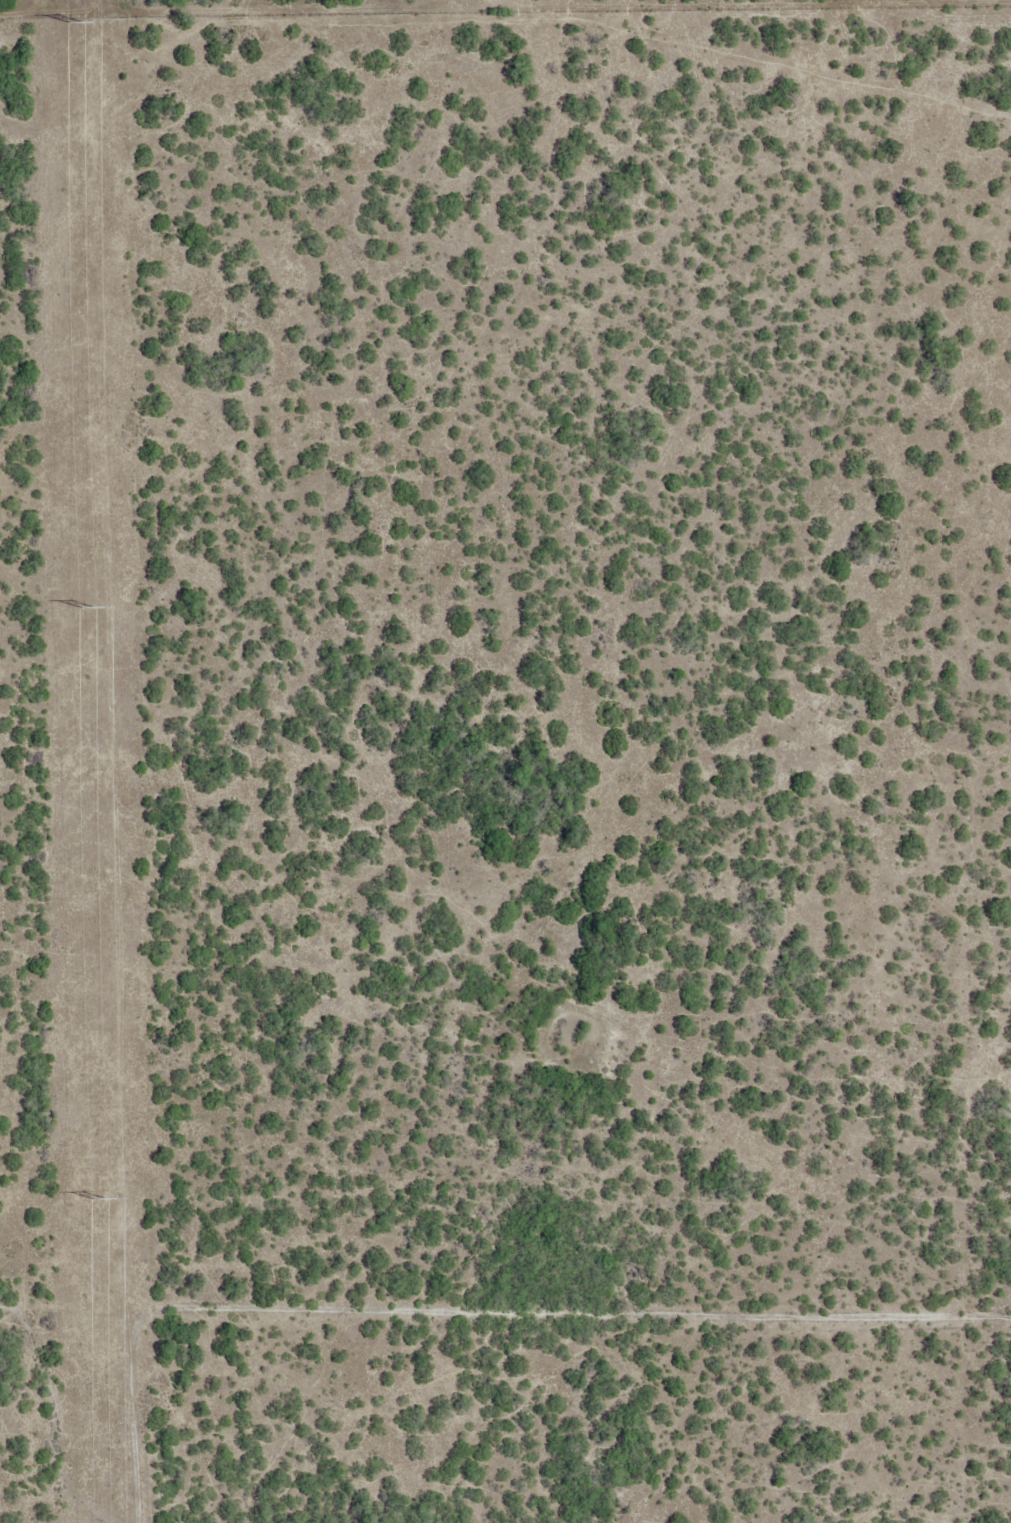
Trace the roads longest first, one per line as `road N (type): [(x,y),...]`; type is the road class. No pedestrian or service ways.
road 1 (residential): [(0,1286),(1010,1305)]

